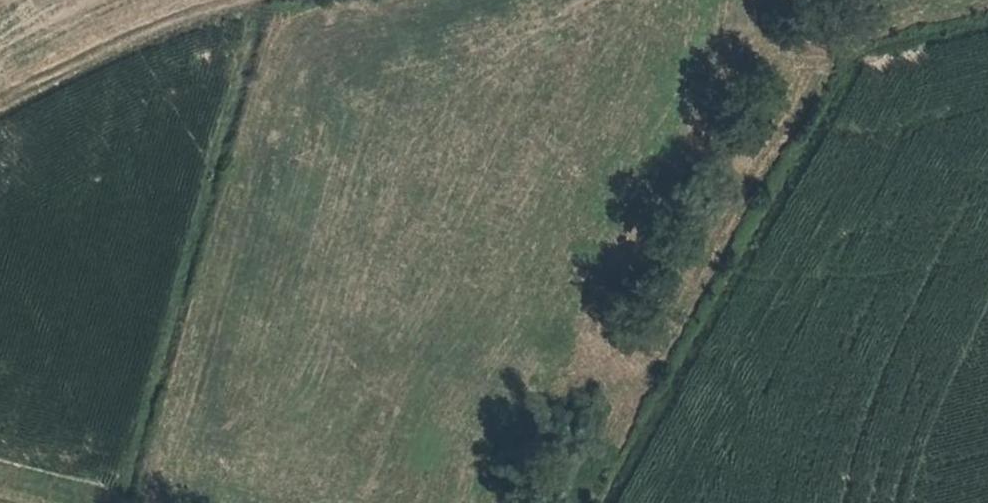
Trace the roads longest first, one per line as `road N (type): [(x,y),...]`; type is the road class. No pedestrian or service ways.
road 1 (track): [(0,114),(32,94),(319,0)]

